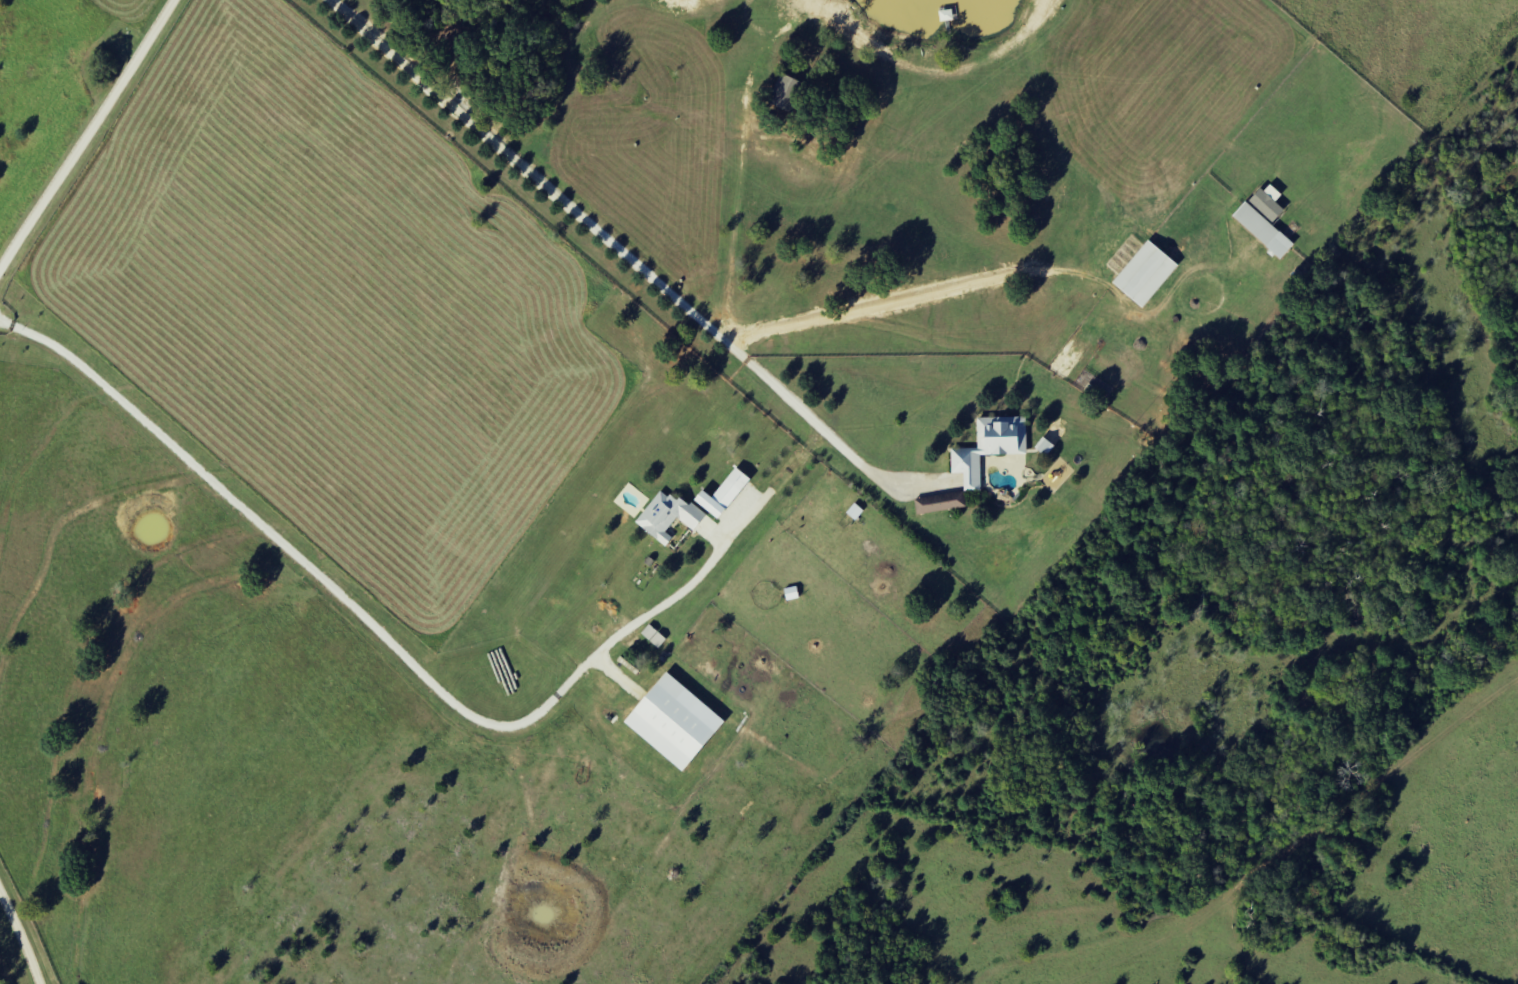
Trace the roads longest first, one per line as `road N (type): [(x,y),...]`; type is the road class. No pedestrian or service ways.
road 1 (residential): [(0,277),(174,0)]

